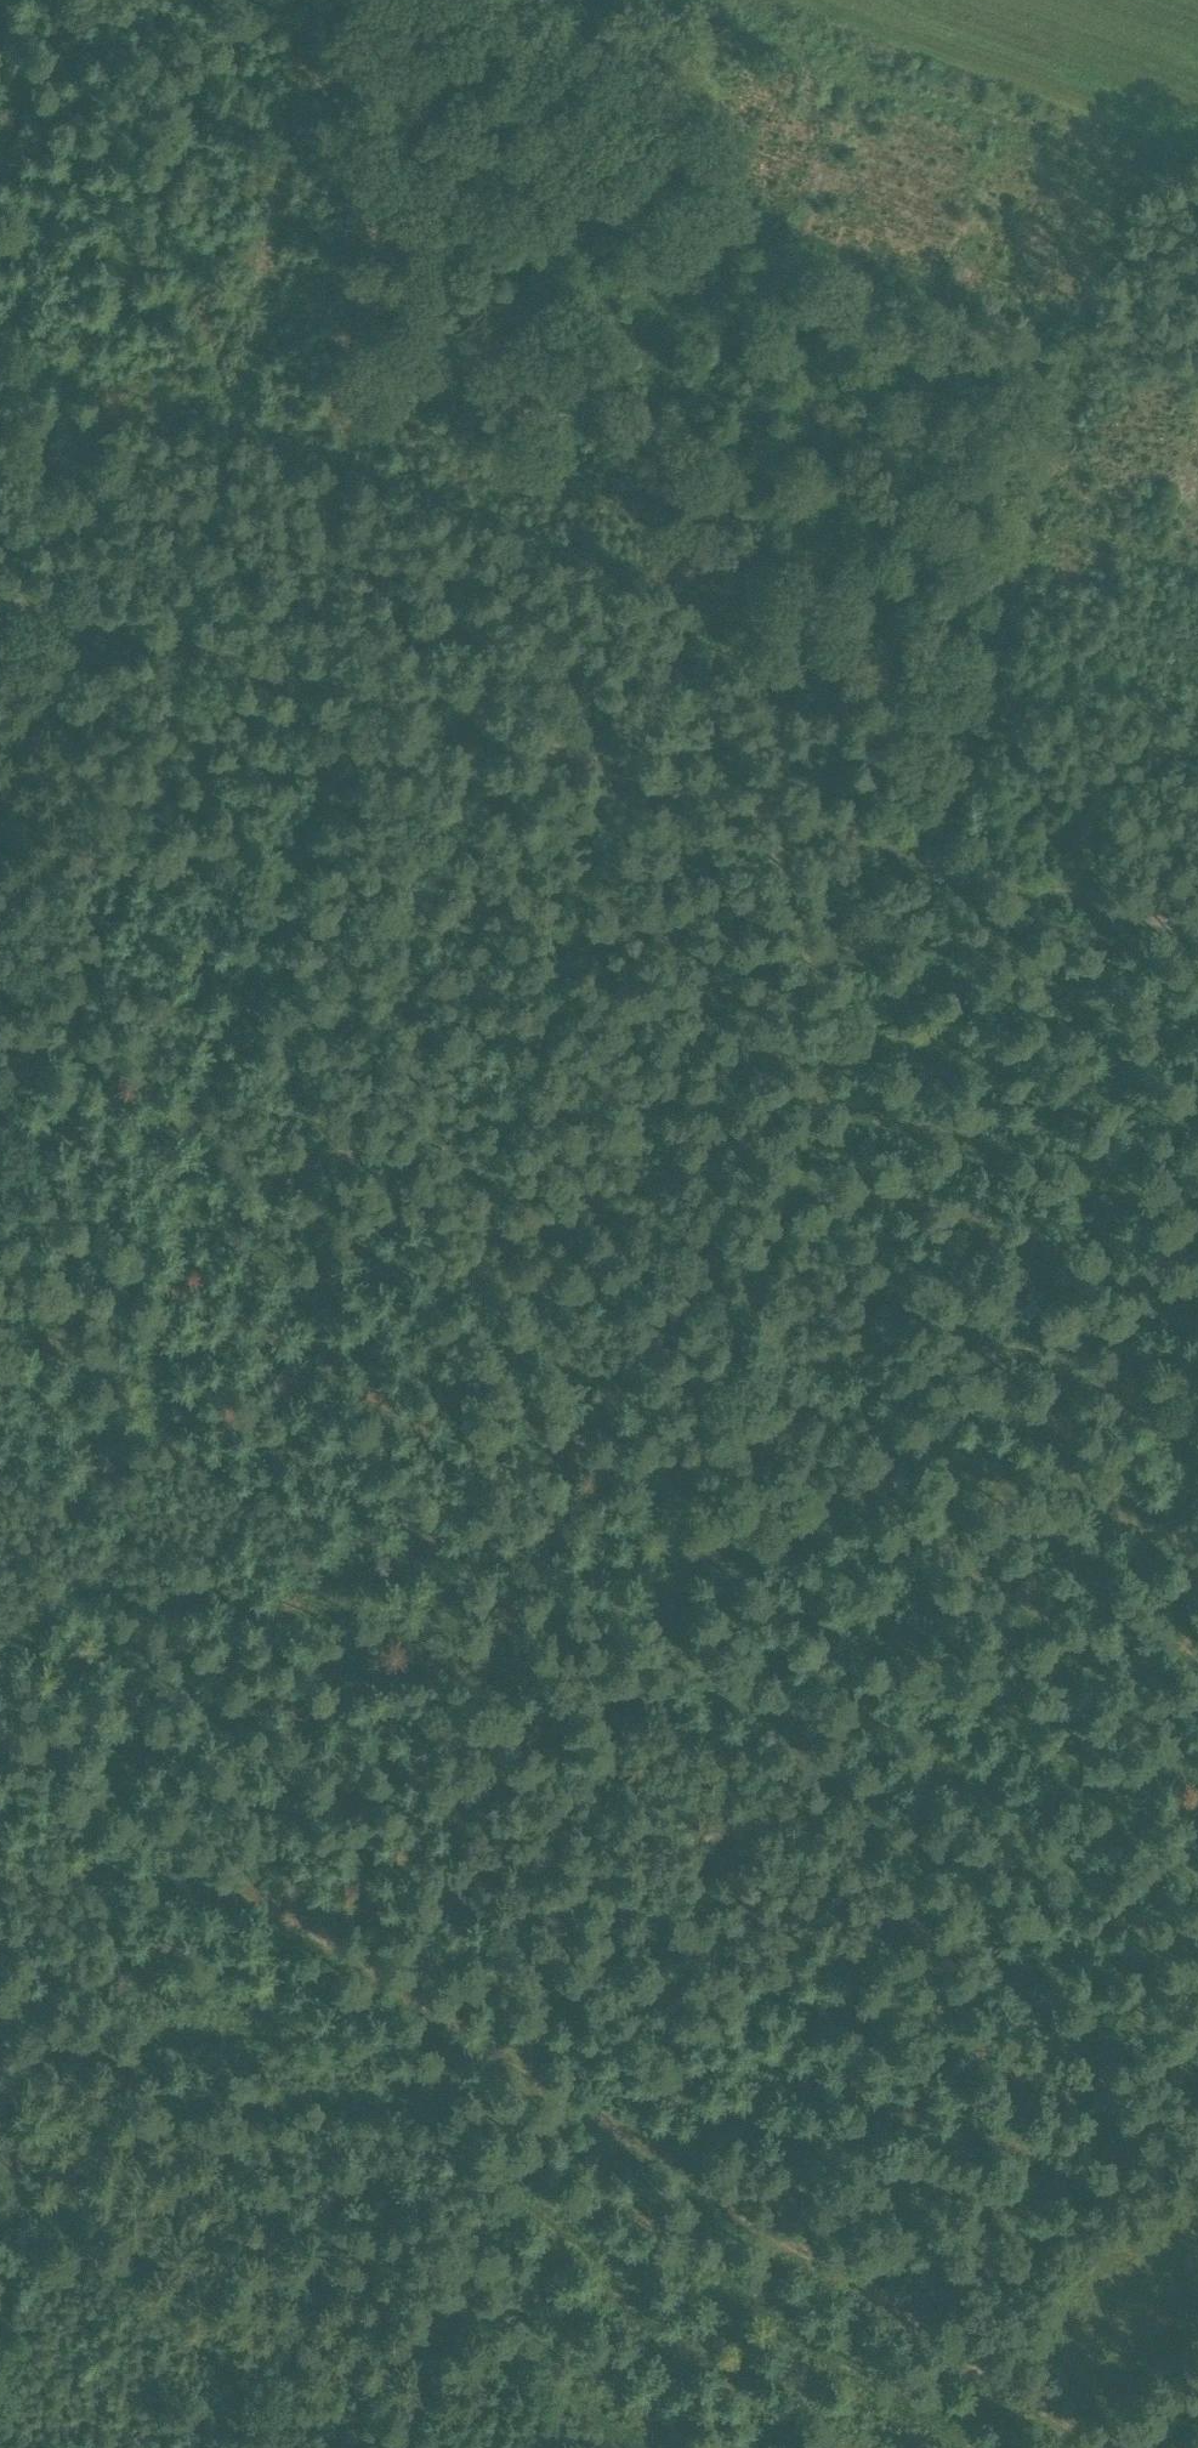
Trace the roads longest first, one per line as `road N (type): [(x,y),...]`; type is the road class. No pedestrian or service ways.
road 1 (track): [(1121,2447),(0,1737)]
road 2 (track): [(0,582),(1197,920)]

